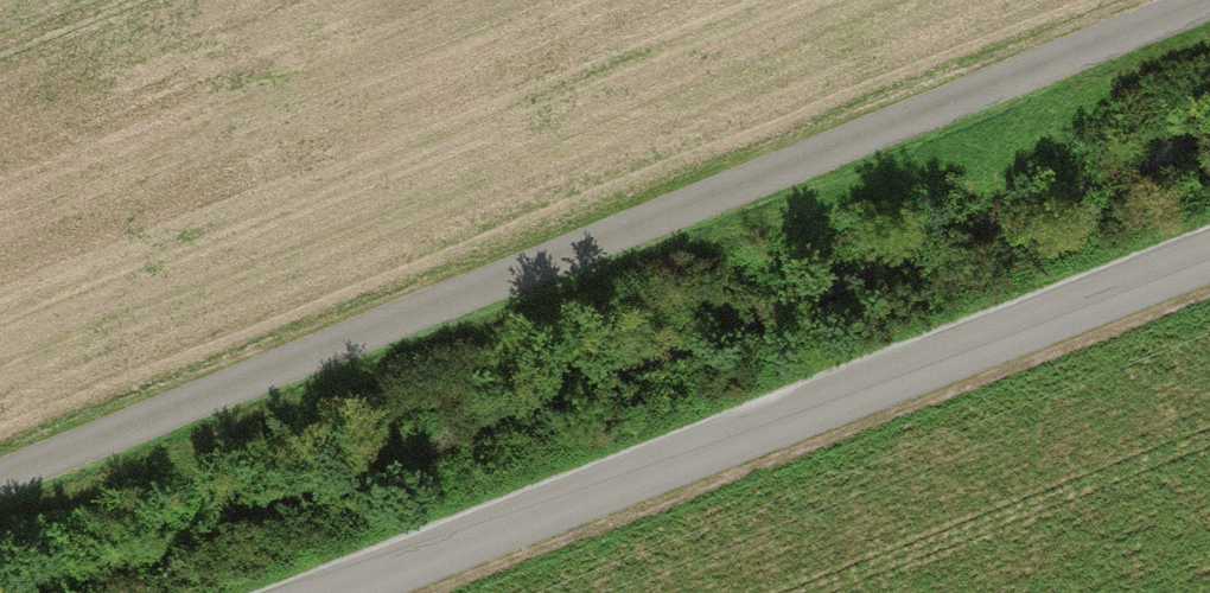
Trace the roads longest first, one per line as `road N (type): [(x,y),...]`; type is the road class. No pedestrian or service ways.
road 1 (track): [(0,485),(1206,0)]
road 2 (unclassified): [(1209,255),(330,592)]

